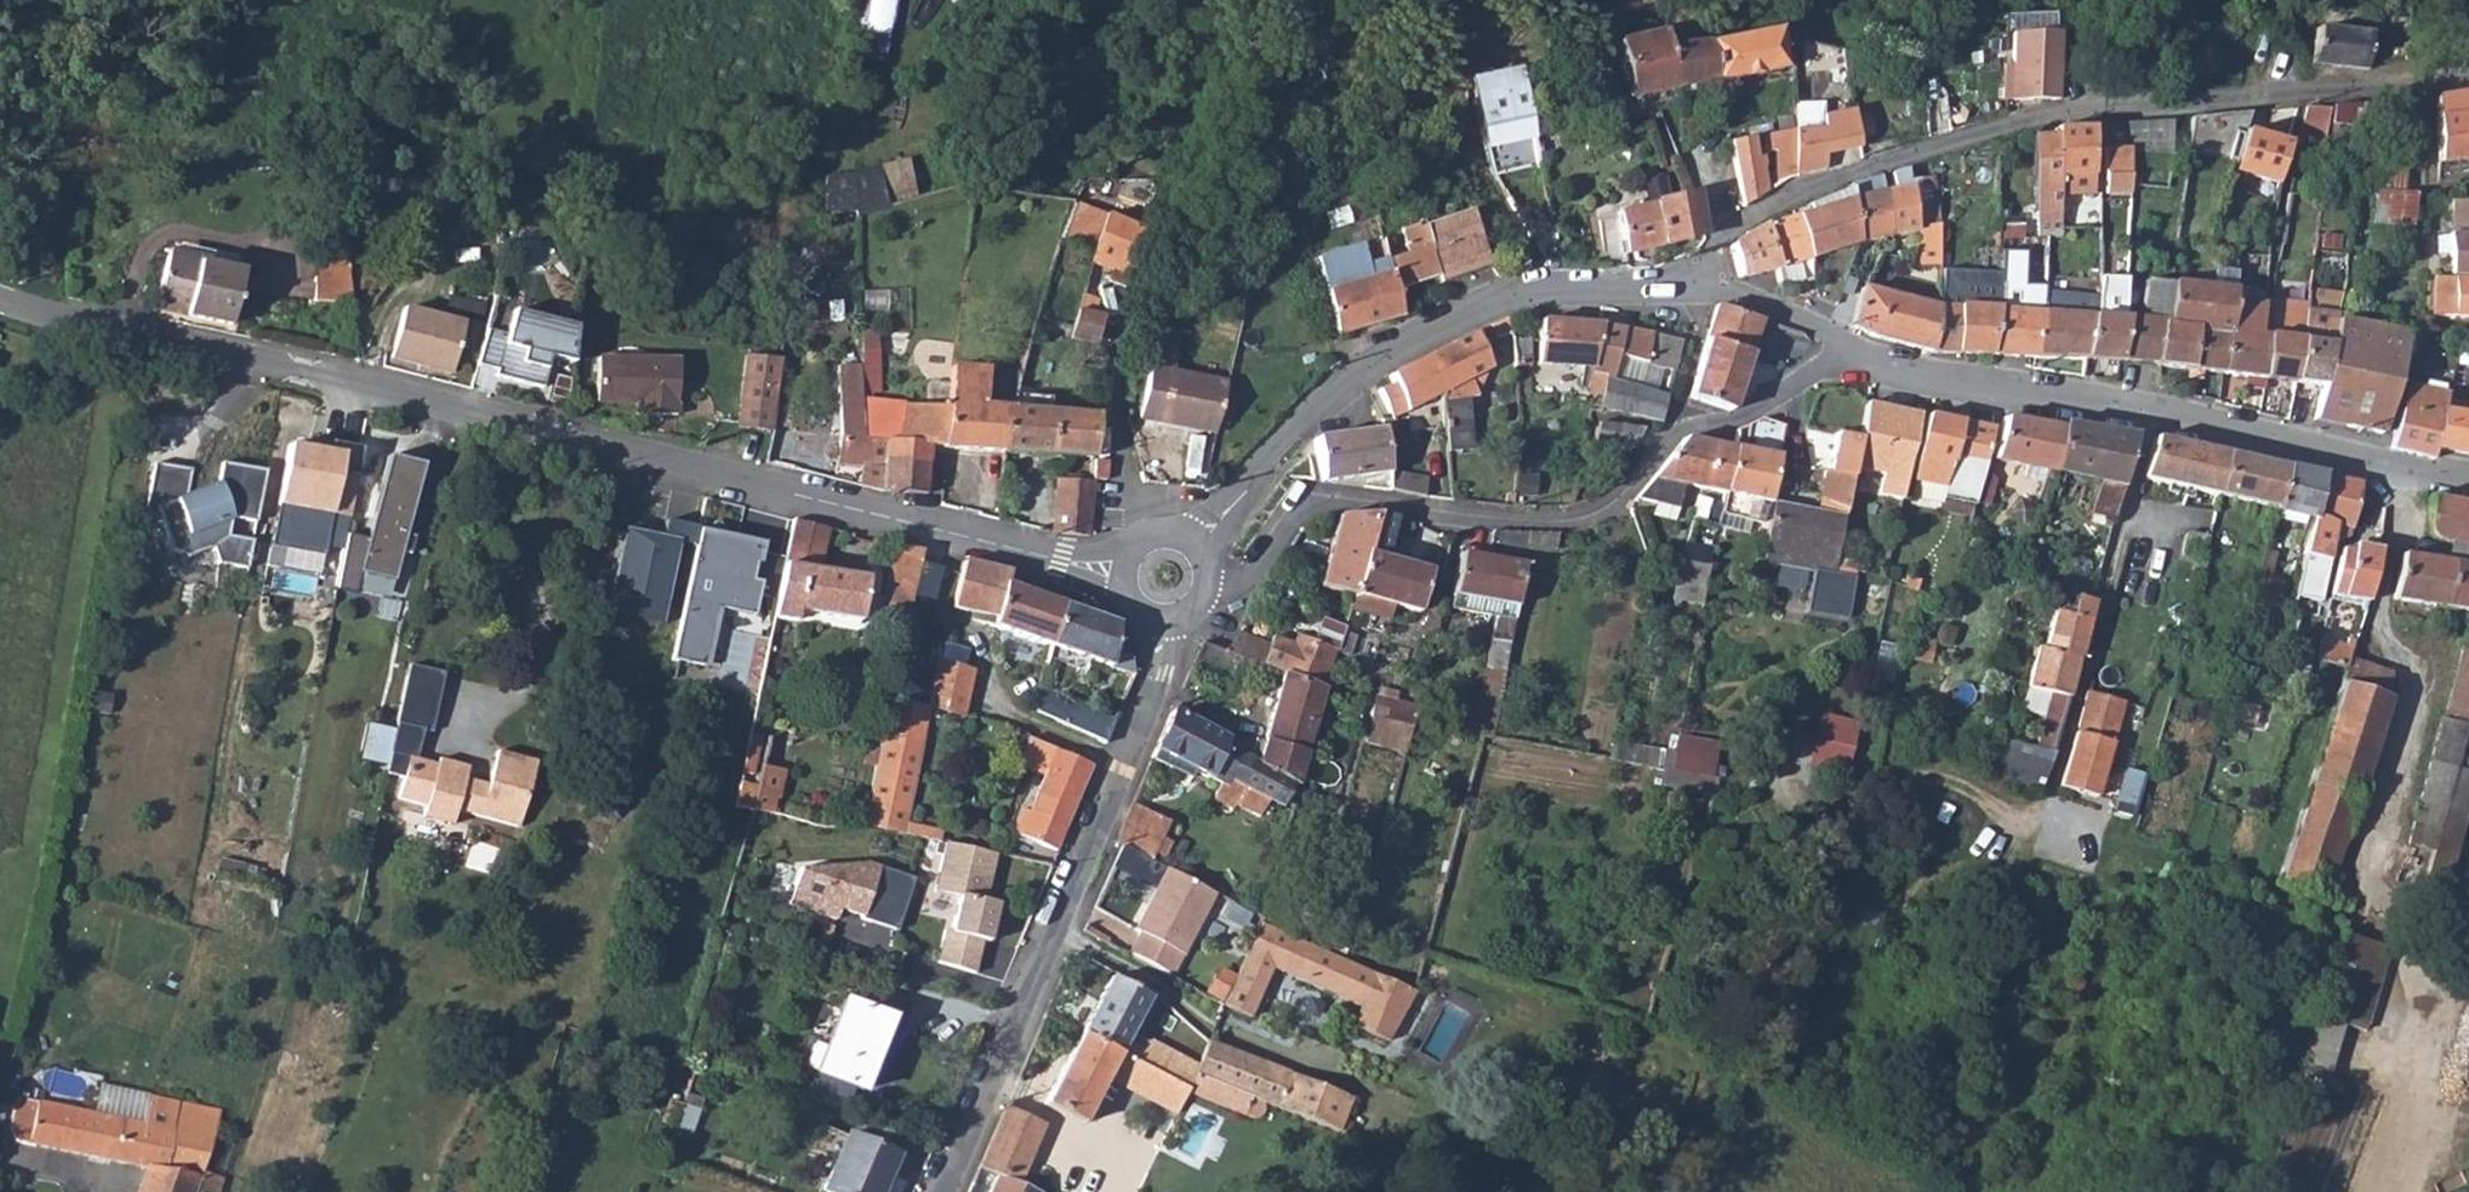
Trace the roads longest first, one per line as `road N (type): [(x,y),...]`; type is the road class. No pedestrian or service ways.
road 1 (residential): [(0,299),(354,377),(1121,569)]
road 2 (residential): [(2468,86),(2080,112),(1830,180),(1730,231)]
road 3 (residential): [(1853,357),(1740,417),(1672,438),(1607,515),(1586,523),(1530,527),(1311,507),(1251,583),(1210,589)]
road 4 (residential): [(947,1191),(1133,752),(1157,678),(1161,621)]
road 5 (residential): [(1198,545),(1328,404),(1445,323),(1539,289),(1707,284)]
road 6 (track): [(1763,764),(1776,802),(1809,812),(1888,782),(1927,780),(1968,791),(2007,814),(2032,819),(2051,811),(2139,843)]
road 7 (residential): [(2154,411),(2051,811)]
road 8 (residential): [(2154,411),(2421,477),(2468,479)]
road 9 (residential): [(1853,357),(1929,378),(2154,411)]
road 10 (residential): [(1095,347),(1112,354),(1128,486),(1150,534)]
road 11 (residential): [(1780,100),(1735,109),(1705,133),(1730,231)]
road 12 (residential): [(1707,284),(1835,336),(1853,357)]

